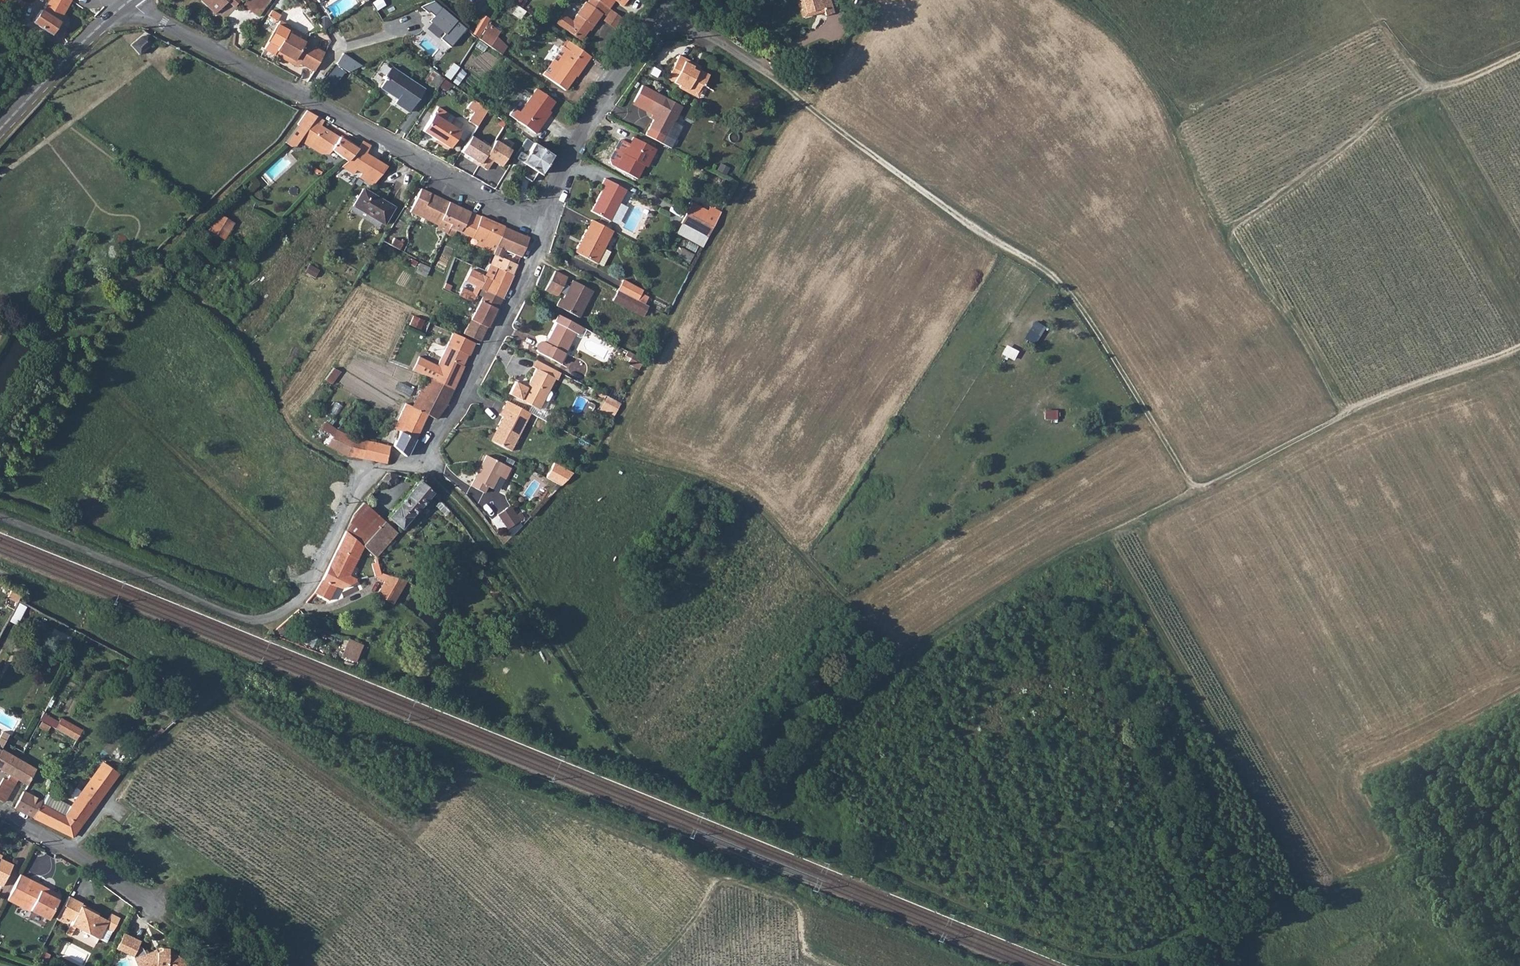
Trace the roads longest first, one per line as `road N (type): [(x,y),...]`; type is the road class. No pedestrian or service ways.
road 1 (track): [(1519,350),(1342,416),(1008,589),(806,736),(749,811)]
road 2 (track): [(898,664),(788,534),(743,496),(676,467),(616,453),(609,438),(737,192),(797,98)]
road 3 (track): [(749,811),(1089,959),(1122,959),(1195,920),(1420,851)]
road 4 (track): [(1342,416),(1226,233),(1424,89),(1438,96),(1519,56)]
road 5 (track): [(816,110),(925,198),(1058,283),(1197,495)]
road 6 (residential): [(415,466),(364,477),(314,586),(256,621),(0,517)]
road 7 (track): [(749,811),(634,760),(521,589),(432,476)]
road 8 (residential): [(127,3),(539,225)]
road 9 (track): [(1470,965),(1392,784),(1519,708)]
road 10 (residential): [(0,813),(74,851),(242,965)]
road 11 (residential): [(539,225),(532,262),(462,397),(415,466)]
road 12 (residential): [(665,16),(624,64),(539,225)]
road 13 (track): [(74,851),(131,770),(221,692)]
road 14 (track): [(656,965),(721,878),(800,911)]
road 15 (tertiary): [(0,129),(127,3)]
road 16 (residential): [(665,16),(816,110)]

